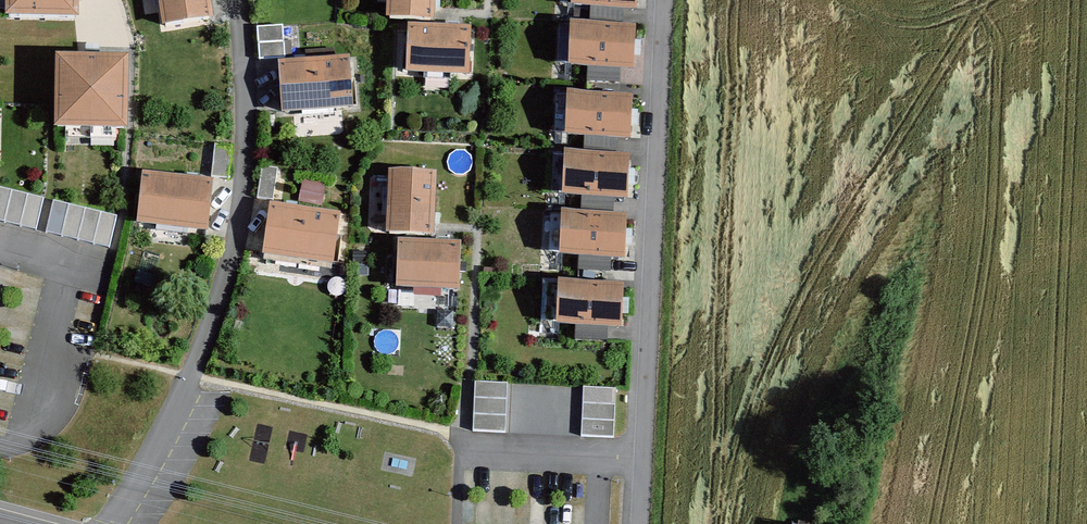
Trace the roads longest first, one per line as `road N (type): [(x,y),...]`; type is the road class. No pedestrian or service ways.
road 1 (residential): [(108,523),(154,454),(236,259),(251,133),(240,0)]
road 2 (residential): [(638,523),(665,0)]

